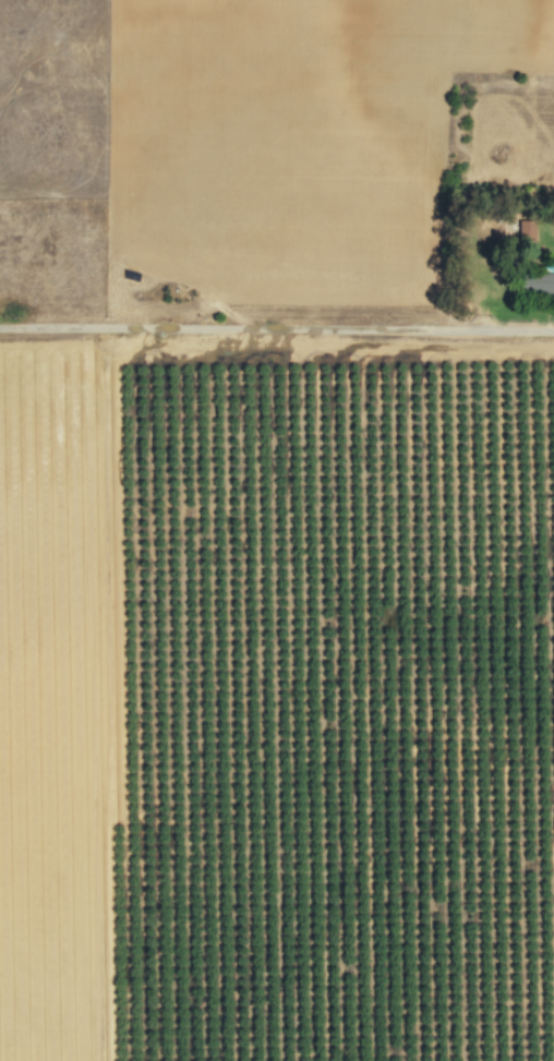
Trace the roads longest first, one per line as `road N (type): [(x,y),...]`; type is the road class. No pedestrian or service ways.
road 1 (residential): [(553,334),(0,336)]

